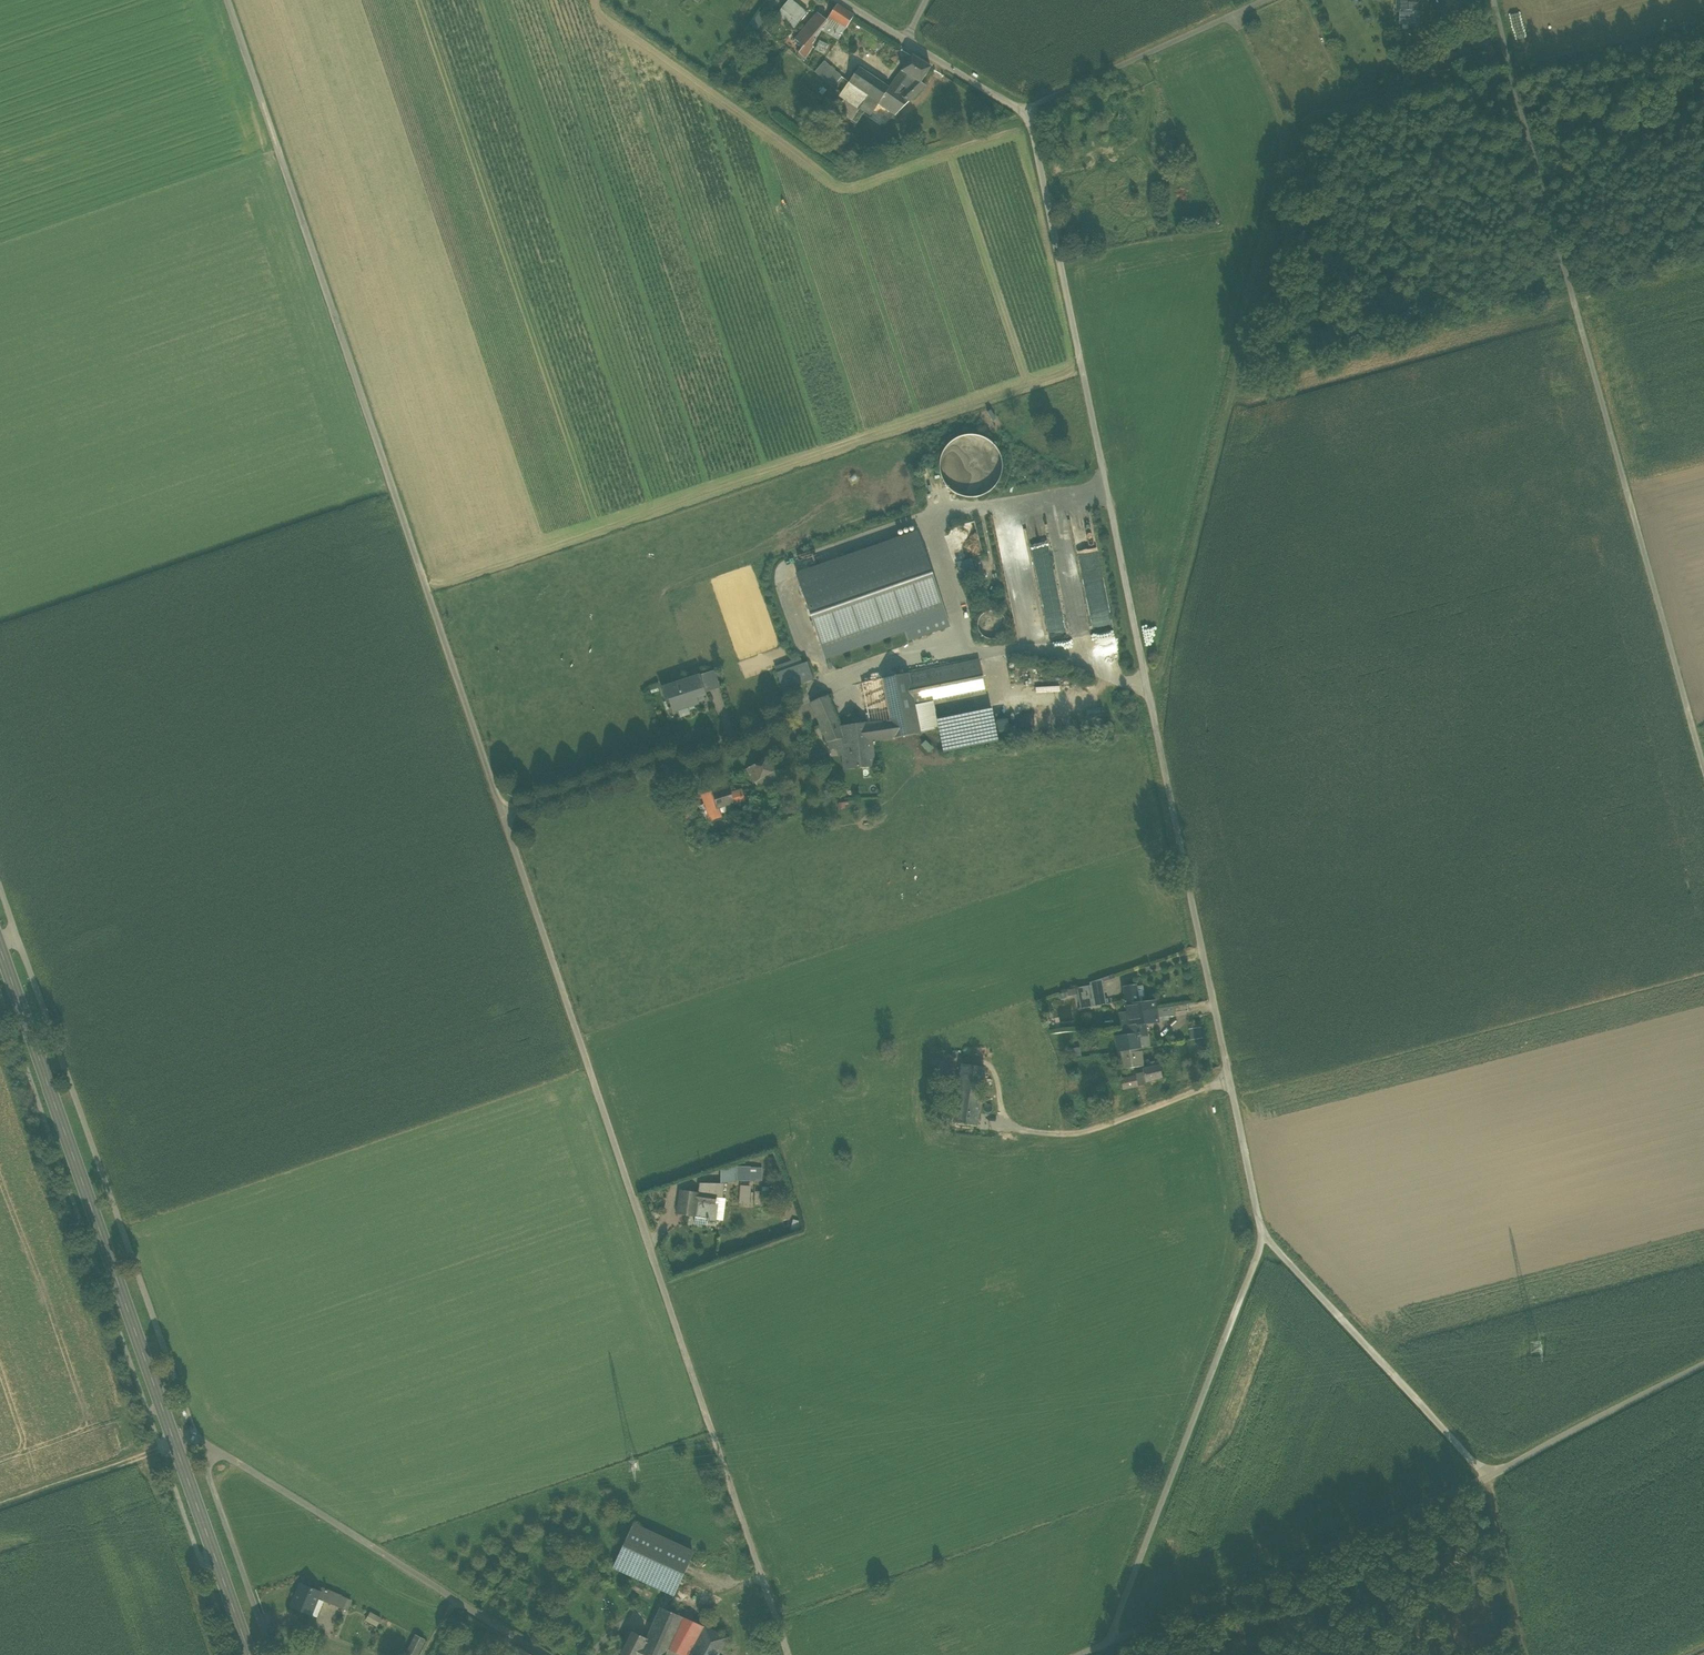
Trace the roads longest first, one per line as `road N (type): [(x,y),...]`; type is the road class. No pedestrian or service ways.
road 1 (unclassified): [(227,0),(787,1654)]
road 2 (unclassified): [(1262,1236),(1033,128),(1023,111)]
road 3 (unclassified): [(1493,0),(1703,770)]
road 4 (secondary): [(0,949),(250,1654)]
road 5 (track): [(0,883),(195,1435)]
road 6 (unclassified): [(1262,1236),(1108,1644)]
road 7 (unclassified): [(1108,1644),(1485,1479)]
road 8 (unclassified): [(195,1435),(543,1654)]
road 9 (unclassified): [(1485,1479),(1262,1236)]
road 10 (track): [(1231,398),(1161,680),(1150,694)]
road 11 (unclassified): [(1262,0),(1023,111)]
road 12 (unclassified): [(1485,1479),(1703,1365)]
road 13 (unclassified): [(840,0),(1023,111)]
road 14 (track): [(0,1505),(195,1435)]
road 15 (track): [(1485,1479),(1523,1654)]

